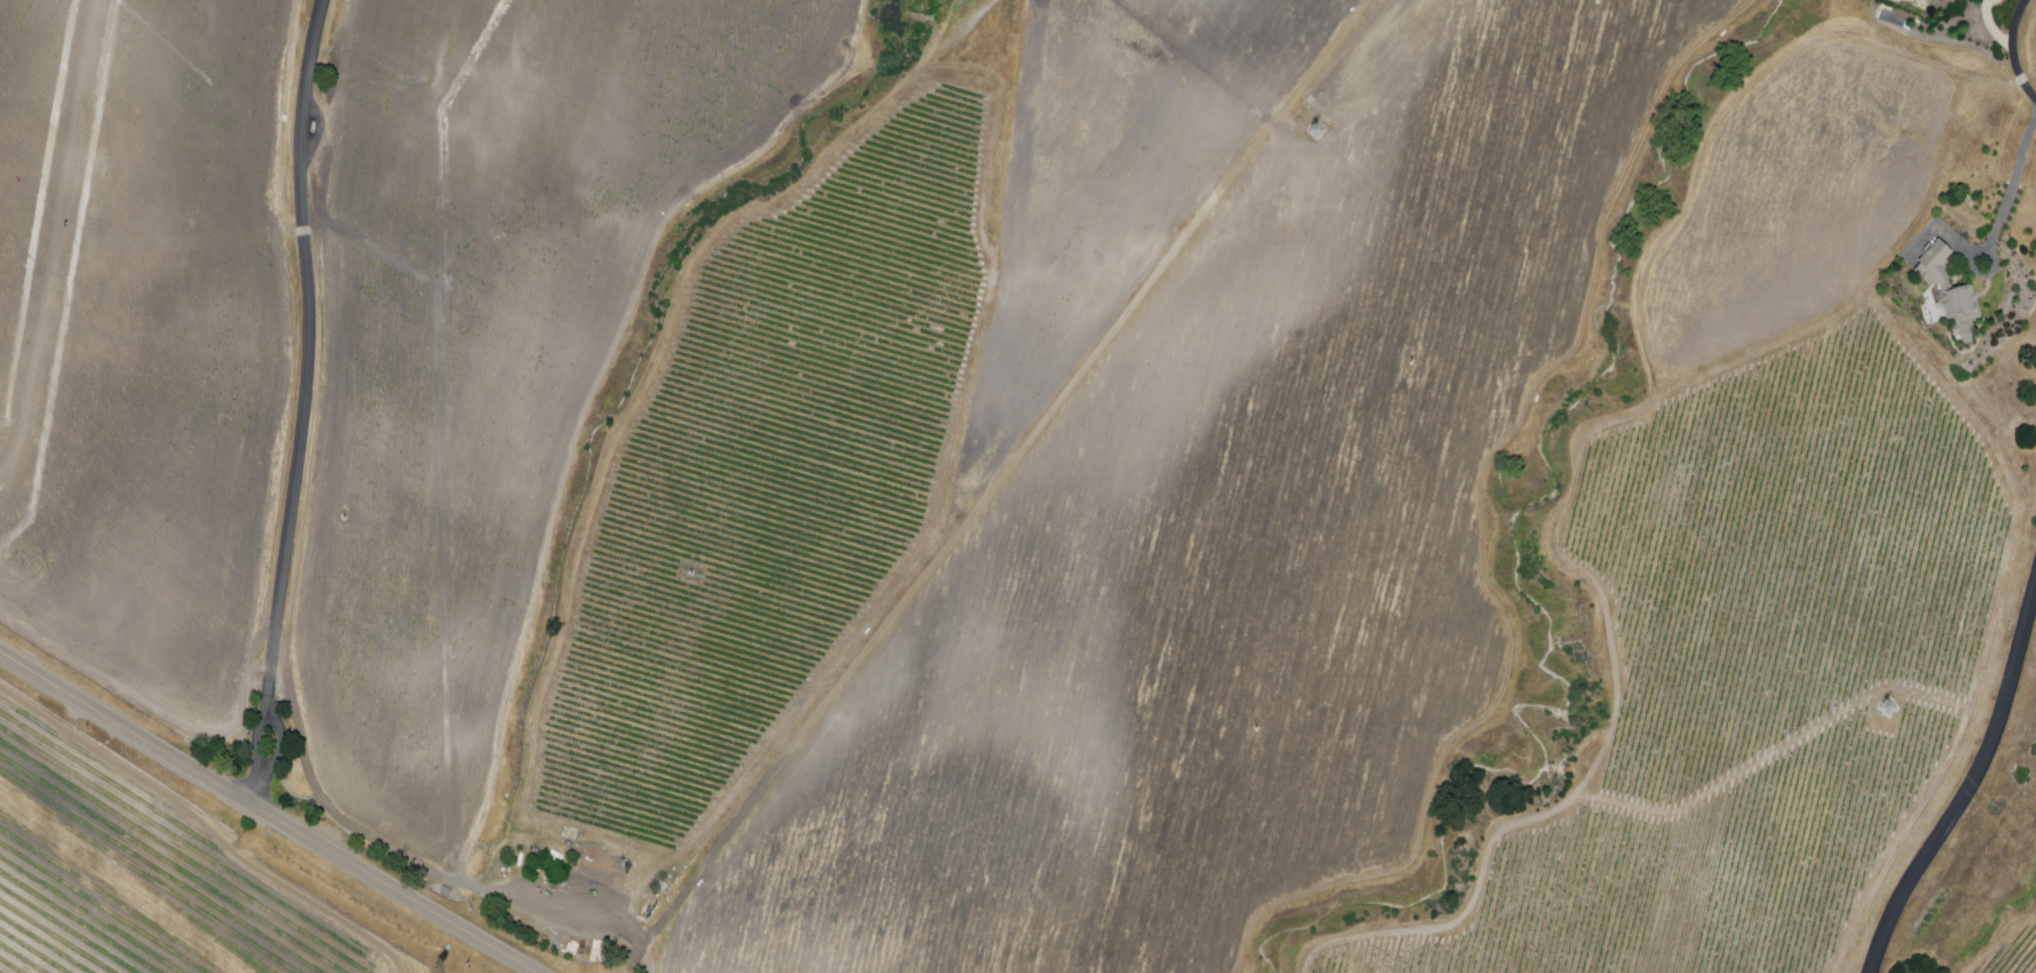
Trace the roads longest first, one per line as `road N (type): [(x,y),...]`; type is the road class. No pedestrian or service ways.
road 1 (track): [(627,972),(1372,0)]
road 2 (residential): [(258,784),(256,737),(268,716),(312,351),(301,166),(304,91),(323,0)]
road 3 (tertiary): [(532,972),(0,650)]
road 4 (residential): [(2035,575),(1992,738),(1894,908),(1869,972)]

